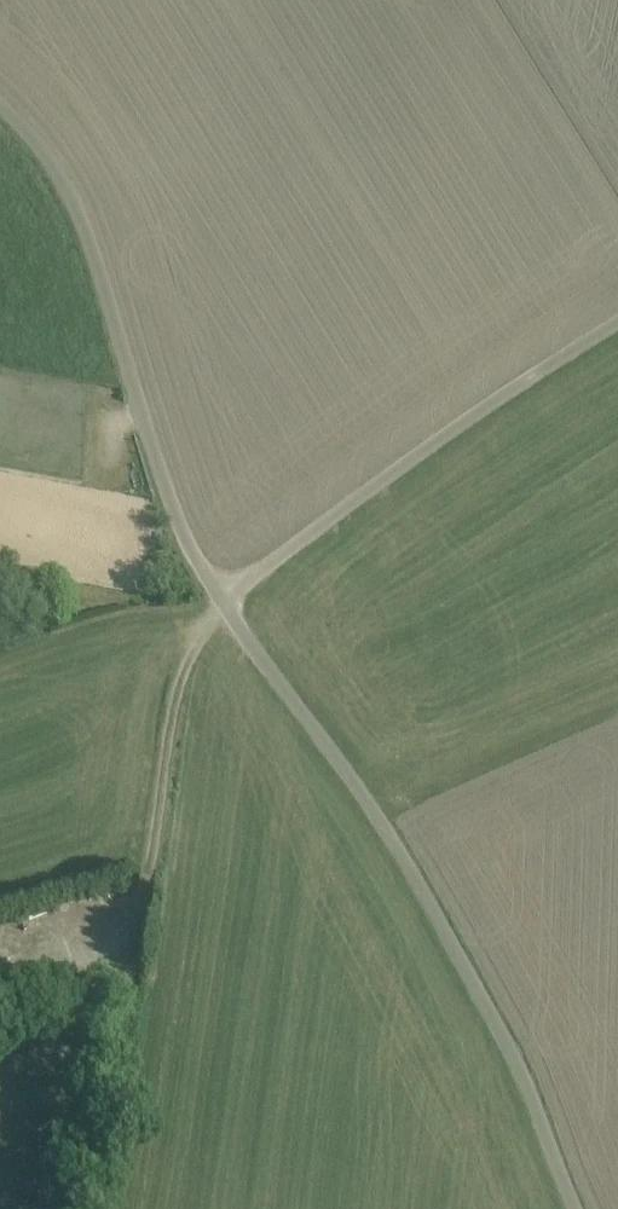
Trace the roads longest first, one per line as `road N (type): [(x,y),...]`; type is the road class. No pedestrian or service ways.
road 1 (unclassified): [(574,1208),(394,847),(217,600)]
road 2 (unclassified): [(217,600),(168,511),(71,217),(25,139),(0,115)]
road 3 (unclassified): [(217,600),(474,415),(617,325)]
road 4 (track): [(217,600),(184,679),(146,877),(128,922)]

